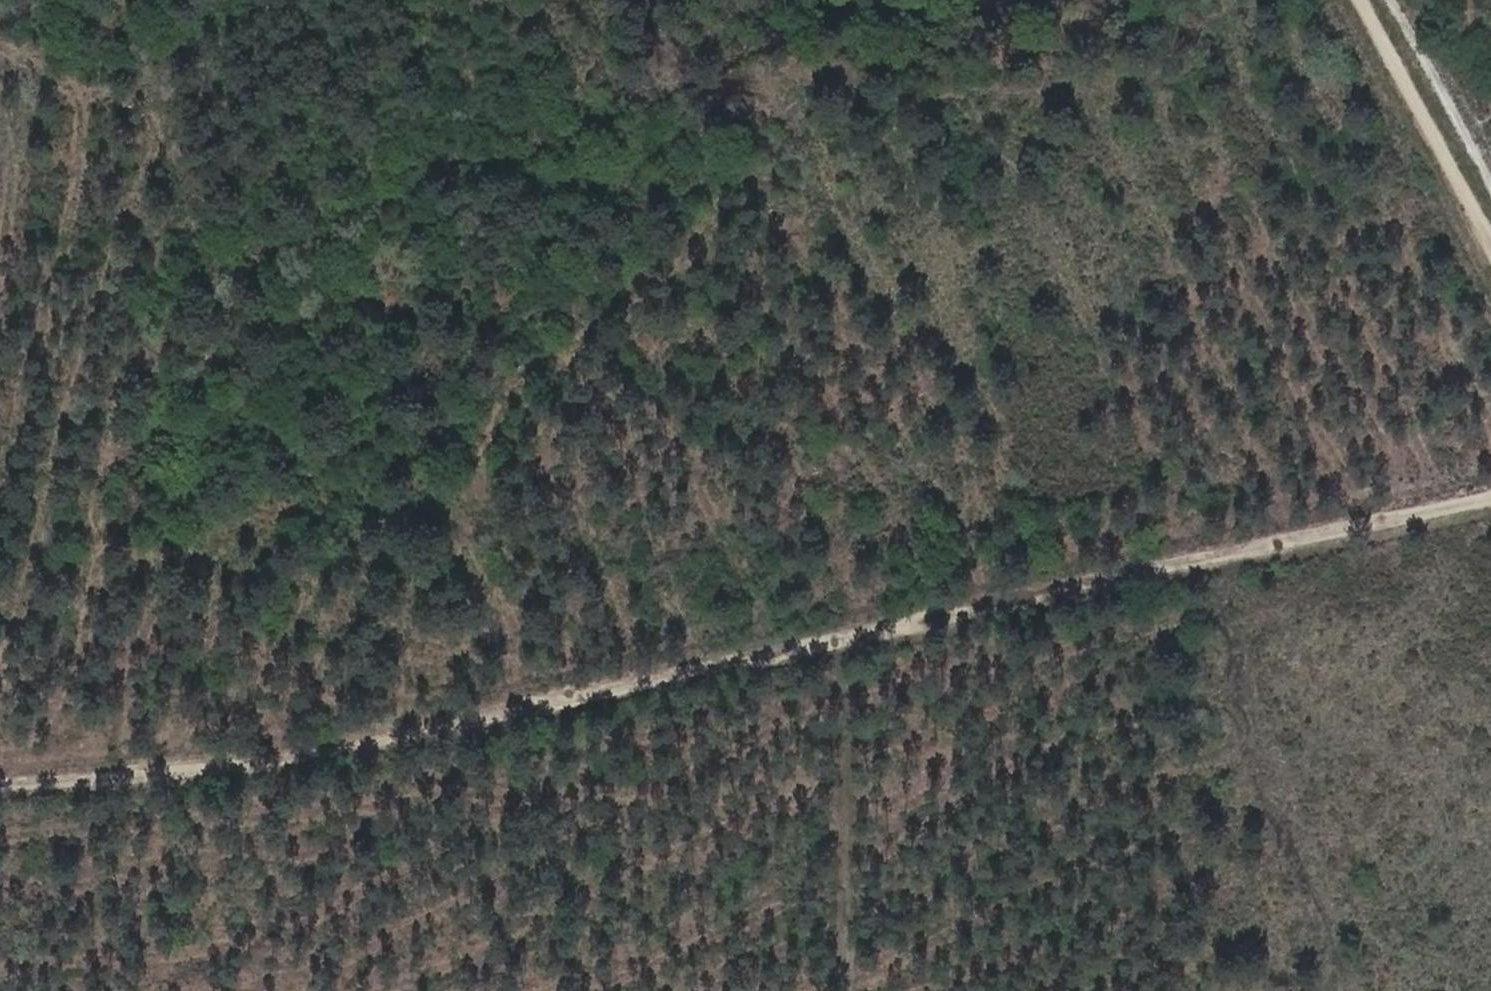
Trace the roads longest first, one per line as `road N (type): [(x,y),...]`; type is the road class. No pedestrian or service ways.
road 1 (track): [(1490,493),(420,727),(194,768),(0,784)]
road 2 (track): [(1366,0),(1490,234)]

